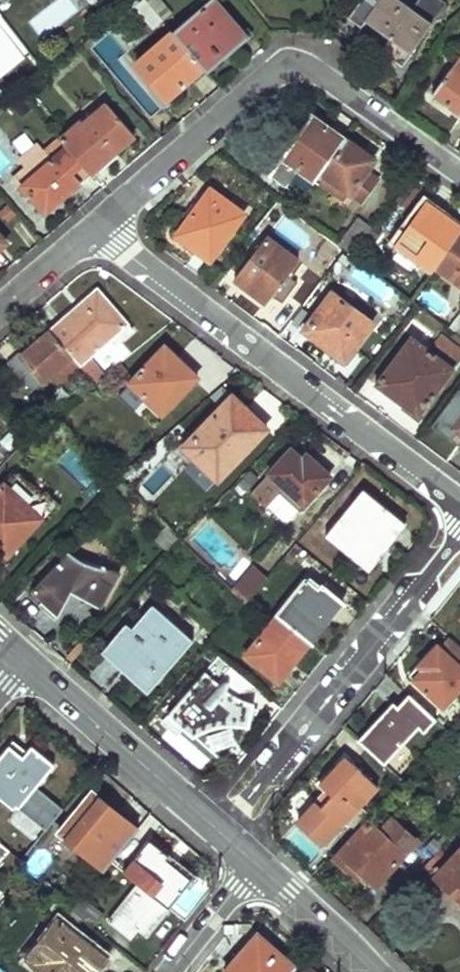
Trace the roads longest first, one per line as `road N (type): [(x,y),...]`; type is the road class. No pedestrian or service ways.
road 1 (residential): [(98,224),(459,507)]
road 2 (residential): [(98,224),(279,69),(332,80),(459,172)]
road 3 (residential): [(223,832),(459,530)]
road 4 (secondary): [(22,660),(223,832)]
road 5 (secondary): [(255,862),(373,971)]
road 6 (residential): [(169,971),(255,862)]
road 7 (residential): [(0,308),(98,224)]

